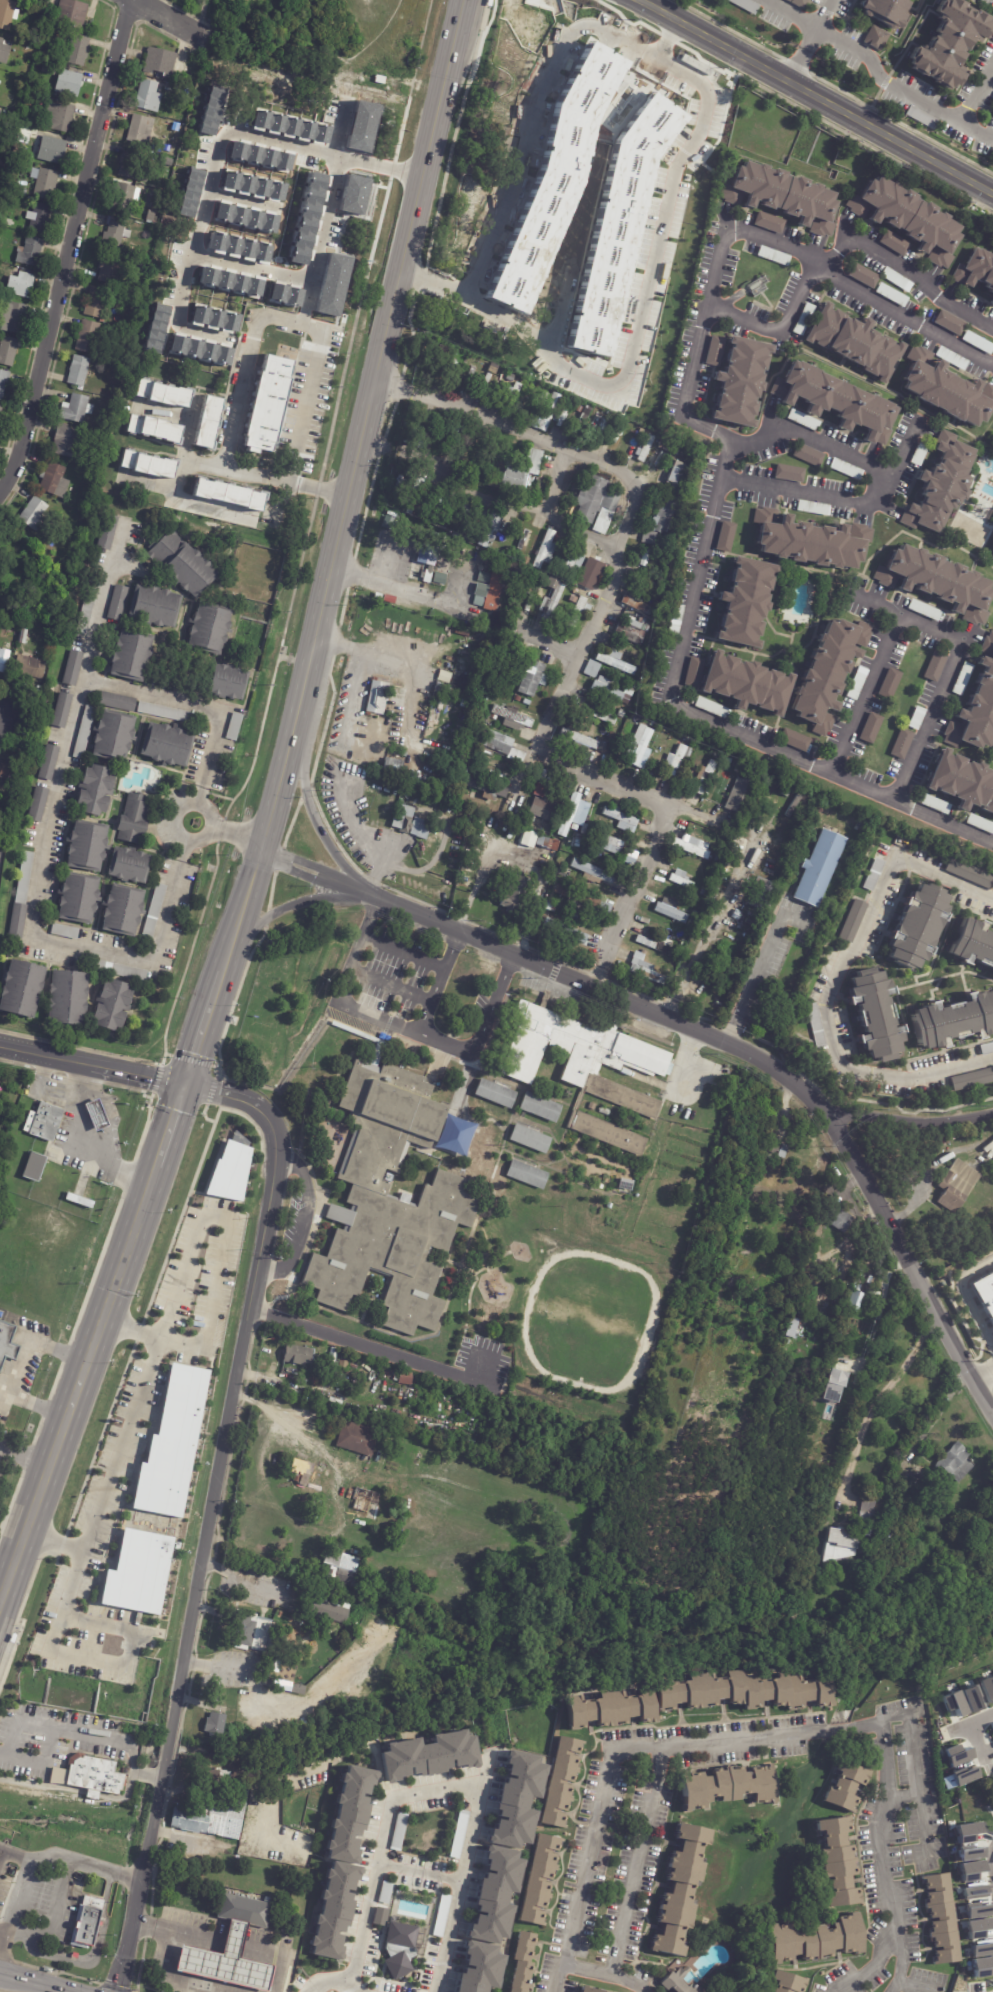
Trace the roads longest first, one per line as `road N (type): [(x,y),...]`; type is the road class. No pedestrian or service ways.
road 1 (primary): [(449,64),(340,540),(226,963)]
road 2 (residential): [(377,382),(478,412),(633,481),(613,581),(539,752),(665,805),(604,962)]
road 3 (residential): [(355,891),(727,1042),(796,1084),(846,1144),(992,1409)]
road 4 (residential): [(186,1083),(256,1103),(272,1122),(275,1161),(170,1732)]
road 5 (residential): [(203,783),(219,722),(212,706),(82,680),(29,916),(34,933),(153,956),(180,857)]
road 6 (residential): [(130,0),(22,445),(0,494)]
road 7 (primary): [(156,1167),(0,1601)]
road 8 (residential): [(642,0),(992,194)]
road 9 (residential): [(163,1769),(116,1991)]
road 10 (tertiary): [(186,1083),(0,1046)]
road 11 (residential): [(821,1109),(952,1120),(992,1113)]
road 12 (primary): [(355,891),(314,819),(291,736)]
road 13 (residential): [(82,680),(119,532)]
road 14 (primary): [(235,937),(290,906),(355,891)]
road 15 (primary): [(226,963),(186,1083)]

